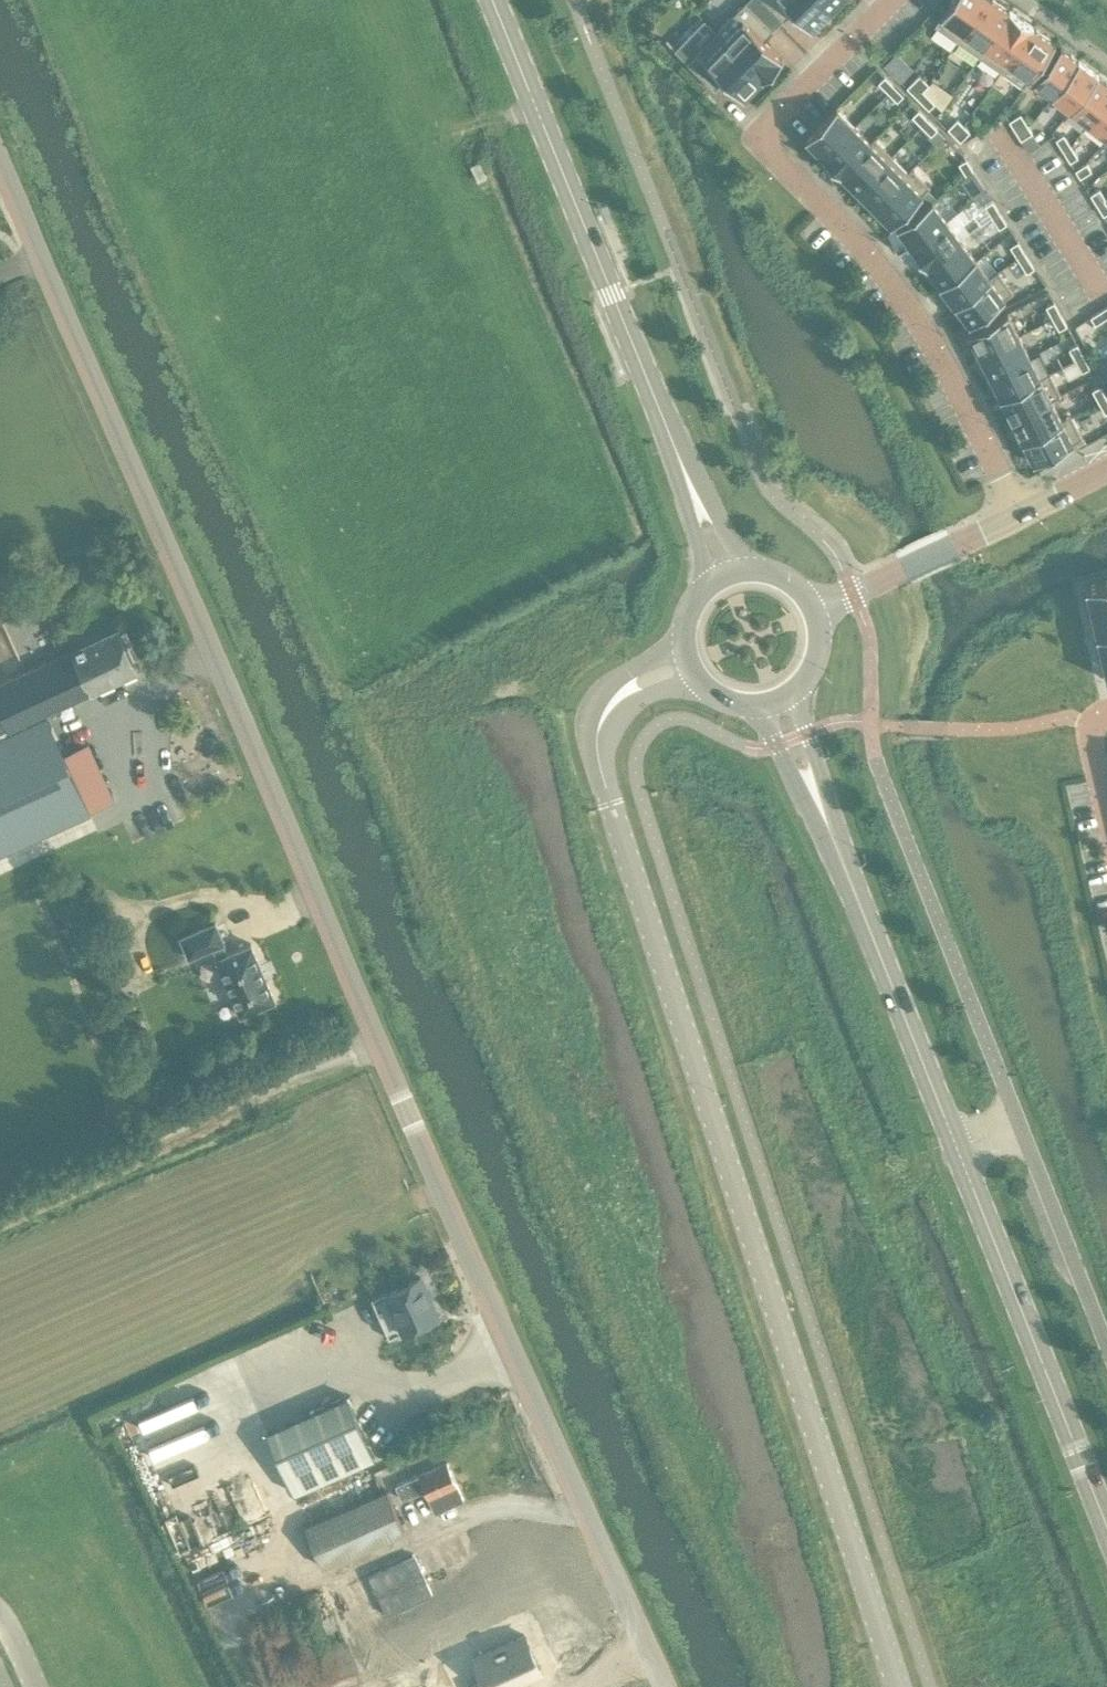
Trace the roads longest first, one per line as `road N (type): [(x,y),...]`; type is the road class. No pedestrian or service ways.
road 1 (unclassified): [(663,1686),(437,1186),(0,162)]
road 2 (unclassified): [(898,1686),(610,805),(597,734),(621,693)]
road 3 (residential): [(1019,515),(935,347),(862,248),(775,158),(766,138),(778,115),(893,0)]
road 4 (secondary): [(690,487),(491,0)]
road 5 (track): [(0,1409),(279,1284),(437,1186)]
road 6 (track): [(376,1039),(0,1212)]
road 7 (secondary): [(1106,1527),(957,1150)]
road 8 (secondary): [(957,1150),(817,801)]
road 9 (unclassified): [(1106,1347),(1020,1127)]
road 10 (tertiary): [(1019,515),(814,610)]

